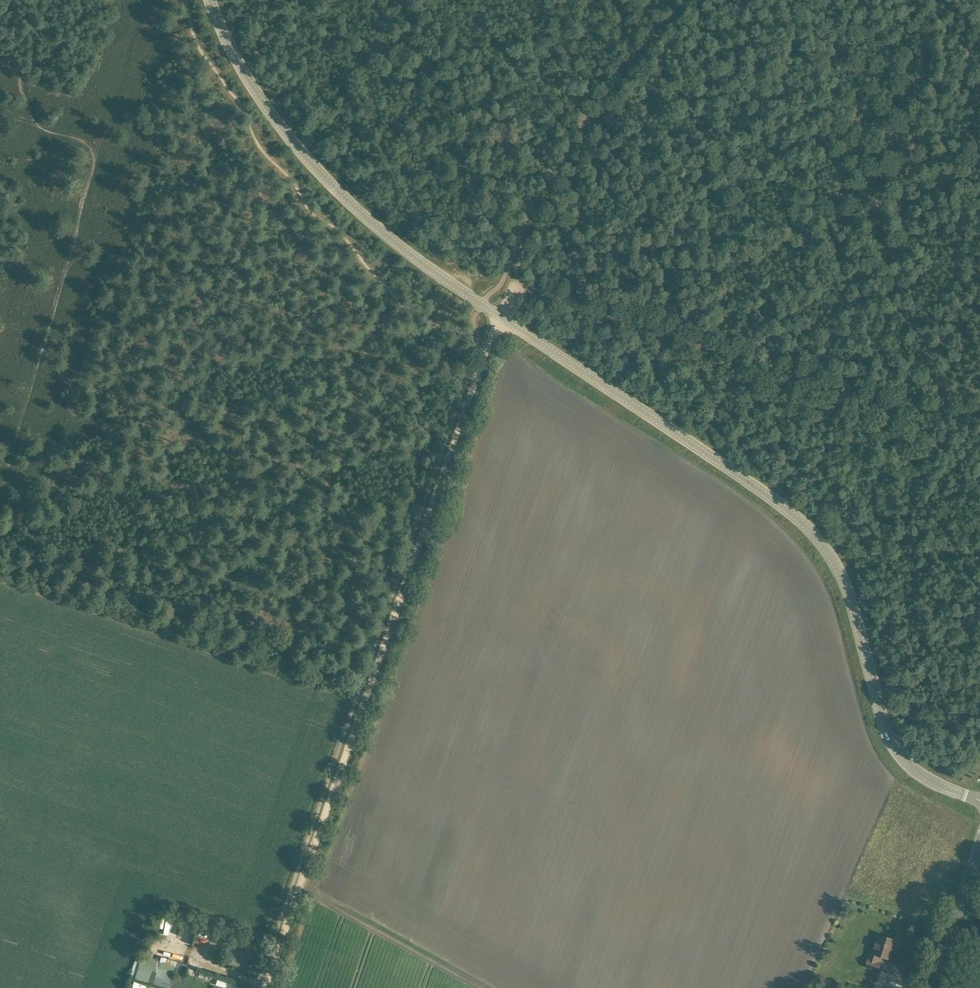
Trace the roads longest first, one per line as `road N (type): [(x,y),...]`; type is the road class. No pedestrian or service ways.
road 1 (tertiary): [(979,799),(923,776),(900,754),(878,716),(833,563),(808,530),(499,315)]
road 2 (unclassified): [(264,987),(499,315)]
road 3 (tertiary): [(499,315),(400,247),(318,170),(263,104),(210,0)]
road 4 (track): [(683,0),(575,134),(499,315)]
road 5 (track): [(100,147),(0,498)]
road 6 (track): [(145,0),(100,147)]
road 7 (secondary): [(933,987),(979,847)]

